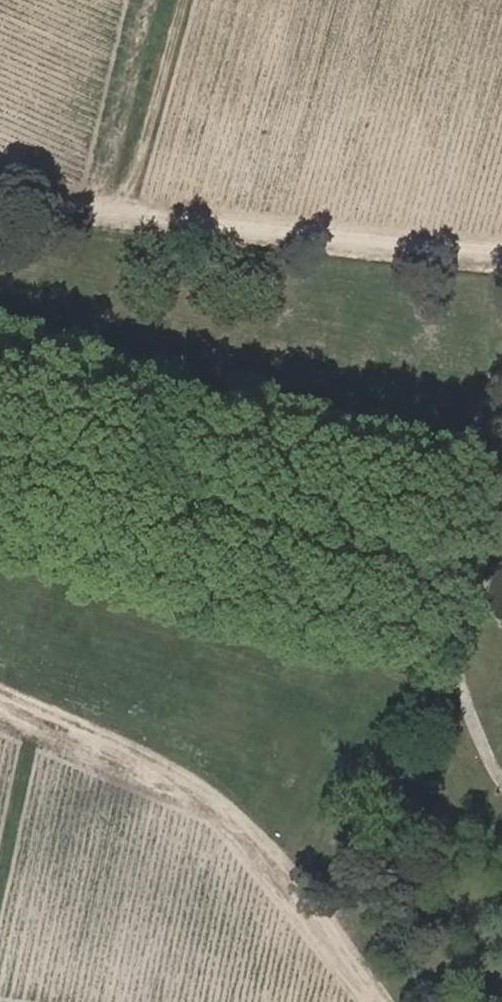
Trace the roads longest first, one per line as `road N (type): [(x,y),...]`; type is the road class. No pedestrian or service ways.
road 1 (track): [(0,711),(222,816),(376,1001)]
road 2 (track): [(121,217),(501,248)]
road 3 (track): [(184,0),(121,217),(0,204)]
road 4 (track): [(33,726),(0,882)]

